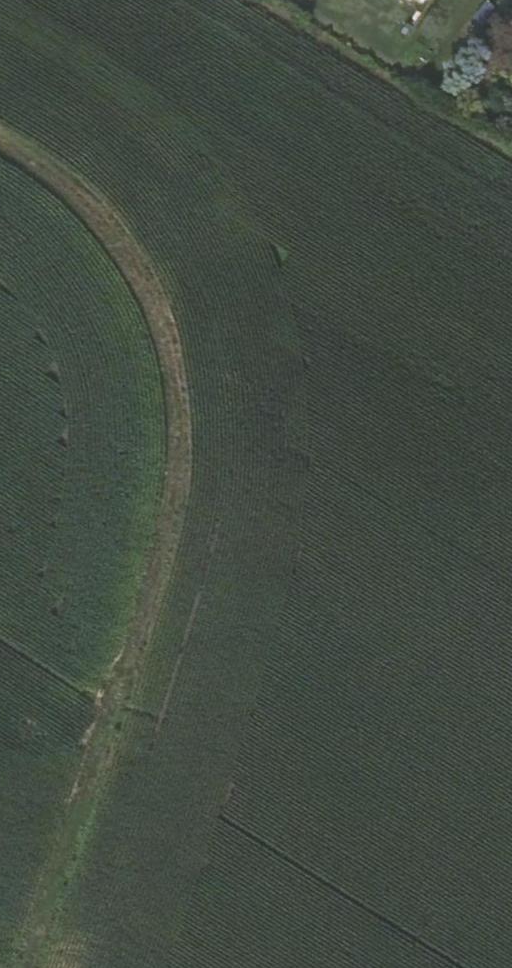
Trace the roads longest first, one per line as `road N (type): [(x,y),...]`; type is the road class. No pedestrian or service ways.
road 1 (track): [(0,149),(73,185),(117,234),(175,349),(185,396),(174,543),(23,967)]

